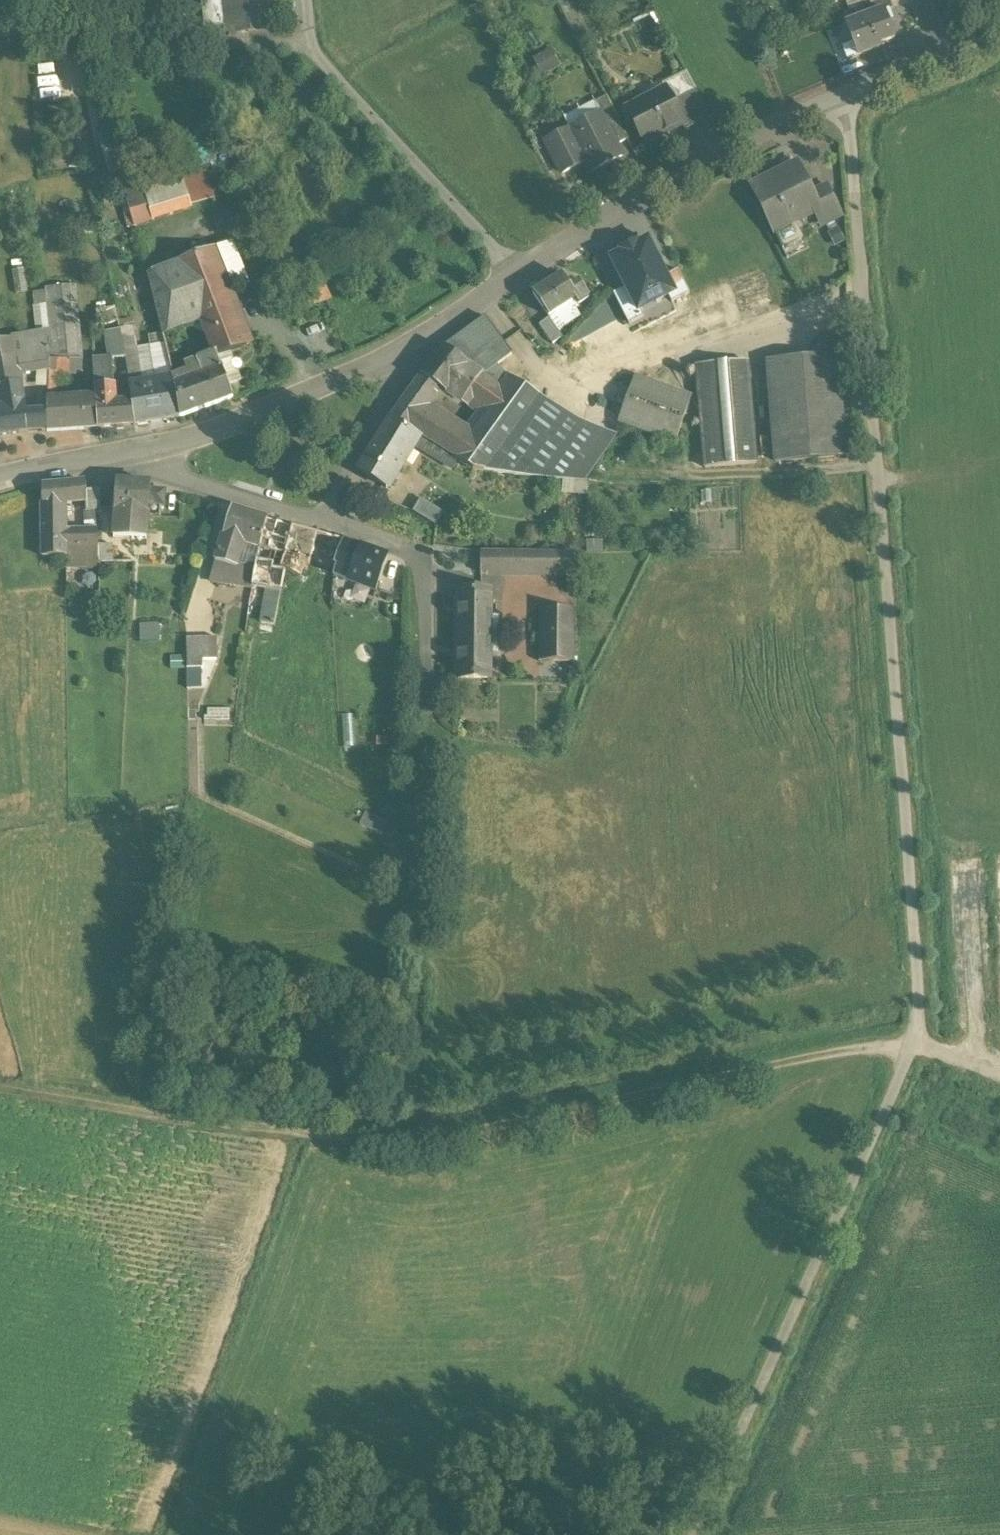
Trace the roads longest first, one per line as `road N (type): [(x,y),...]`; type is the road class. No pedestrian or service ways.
road 1 (track): [(912,1048),(921,1006),(846,94)]
road 2 (track): [(436,740),(411,1141),(874,1049),(910,1053)]
road 3 (track): [(694,1534),(910,1053)]
road 4 (residential): [(846,94),(517,275),(406,358)]
road 5 (track): [(0,1090),(123,1112),(411,1141)]
road 6 (residential): [(329,522),(436,572),(436,740)]
road 7 (residential): [(406,358),(158,448)]
road 8 (residential): [(158,448),(199,489),(329,522)]
road 9 (residential): [(406,358),(329,522)]
road 10 (residential): [(158,448),(0,485)]

